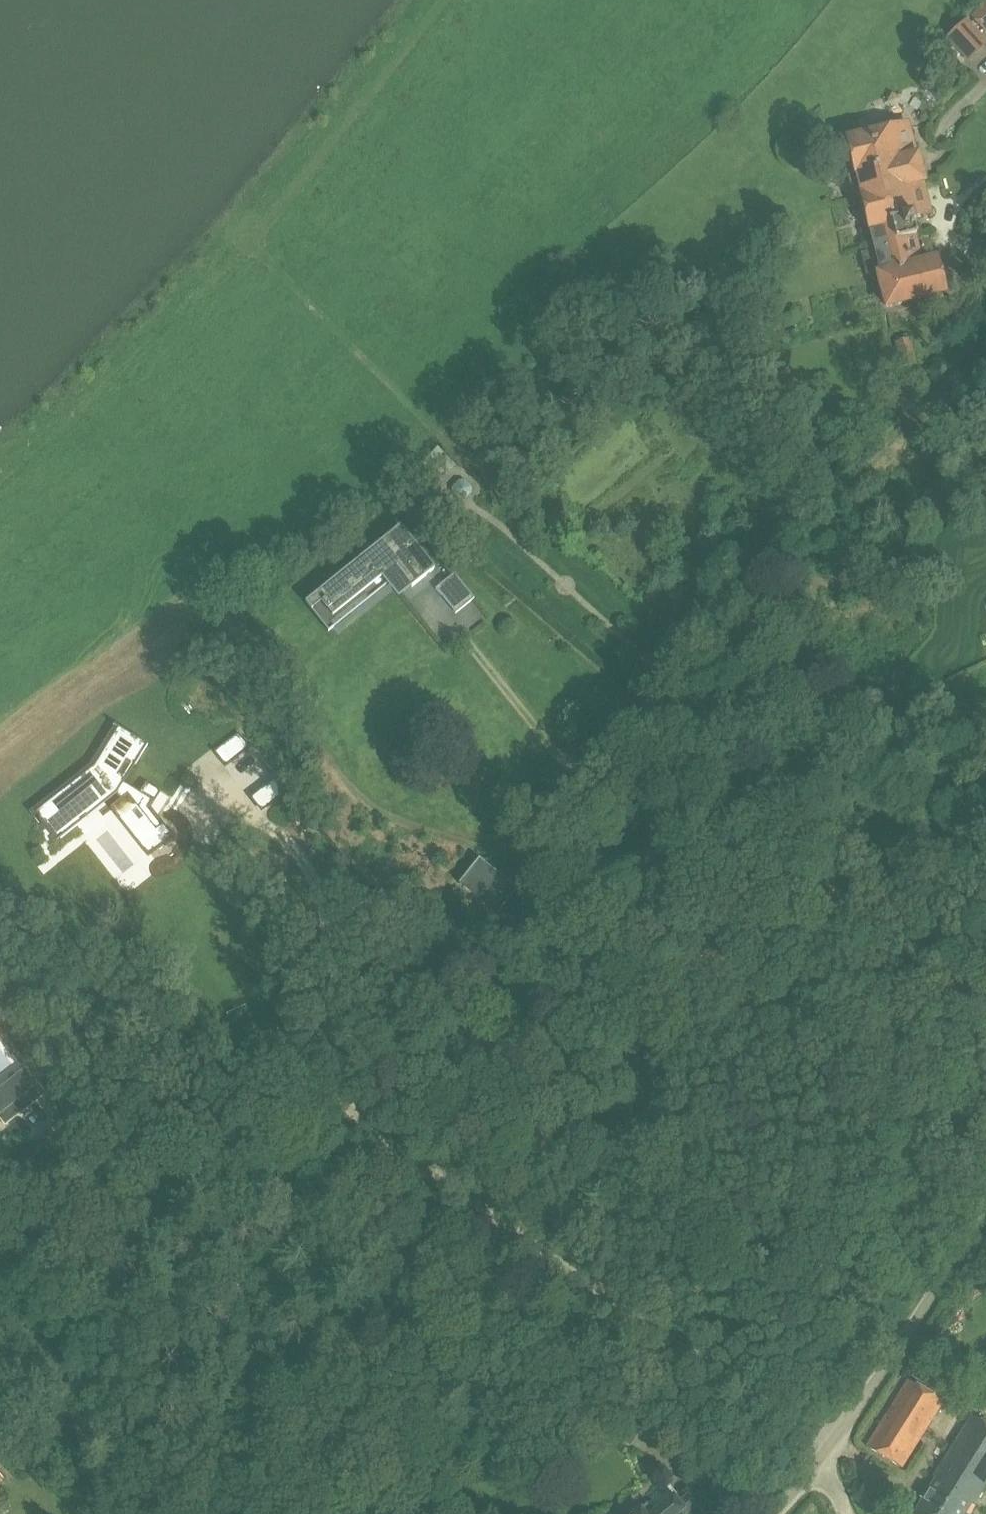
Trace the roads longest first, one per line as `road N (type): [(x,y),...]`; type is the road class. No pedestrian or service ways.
road 1 (residential): [(847,1420),(985,1226)]
road 2 (residential): [(985,262),(954,248),(947,213),(985,181)]
road 3 (unclassified): [(773,1513),(847,1420)]

